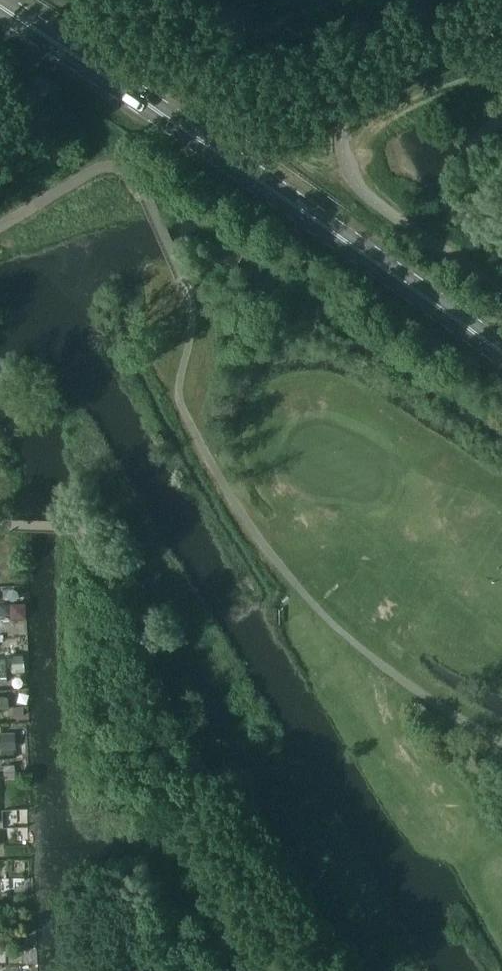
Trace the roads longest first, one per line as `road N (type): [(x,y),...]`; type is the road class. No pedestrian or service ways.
road 1 (primary): [(501,352),(0,6)]

